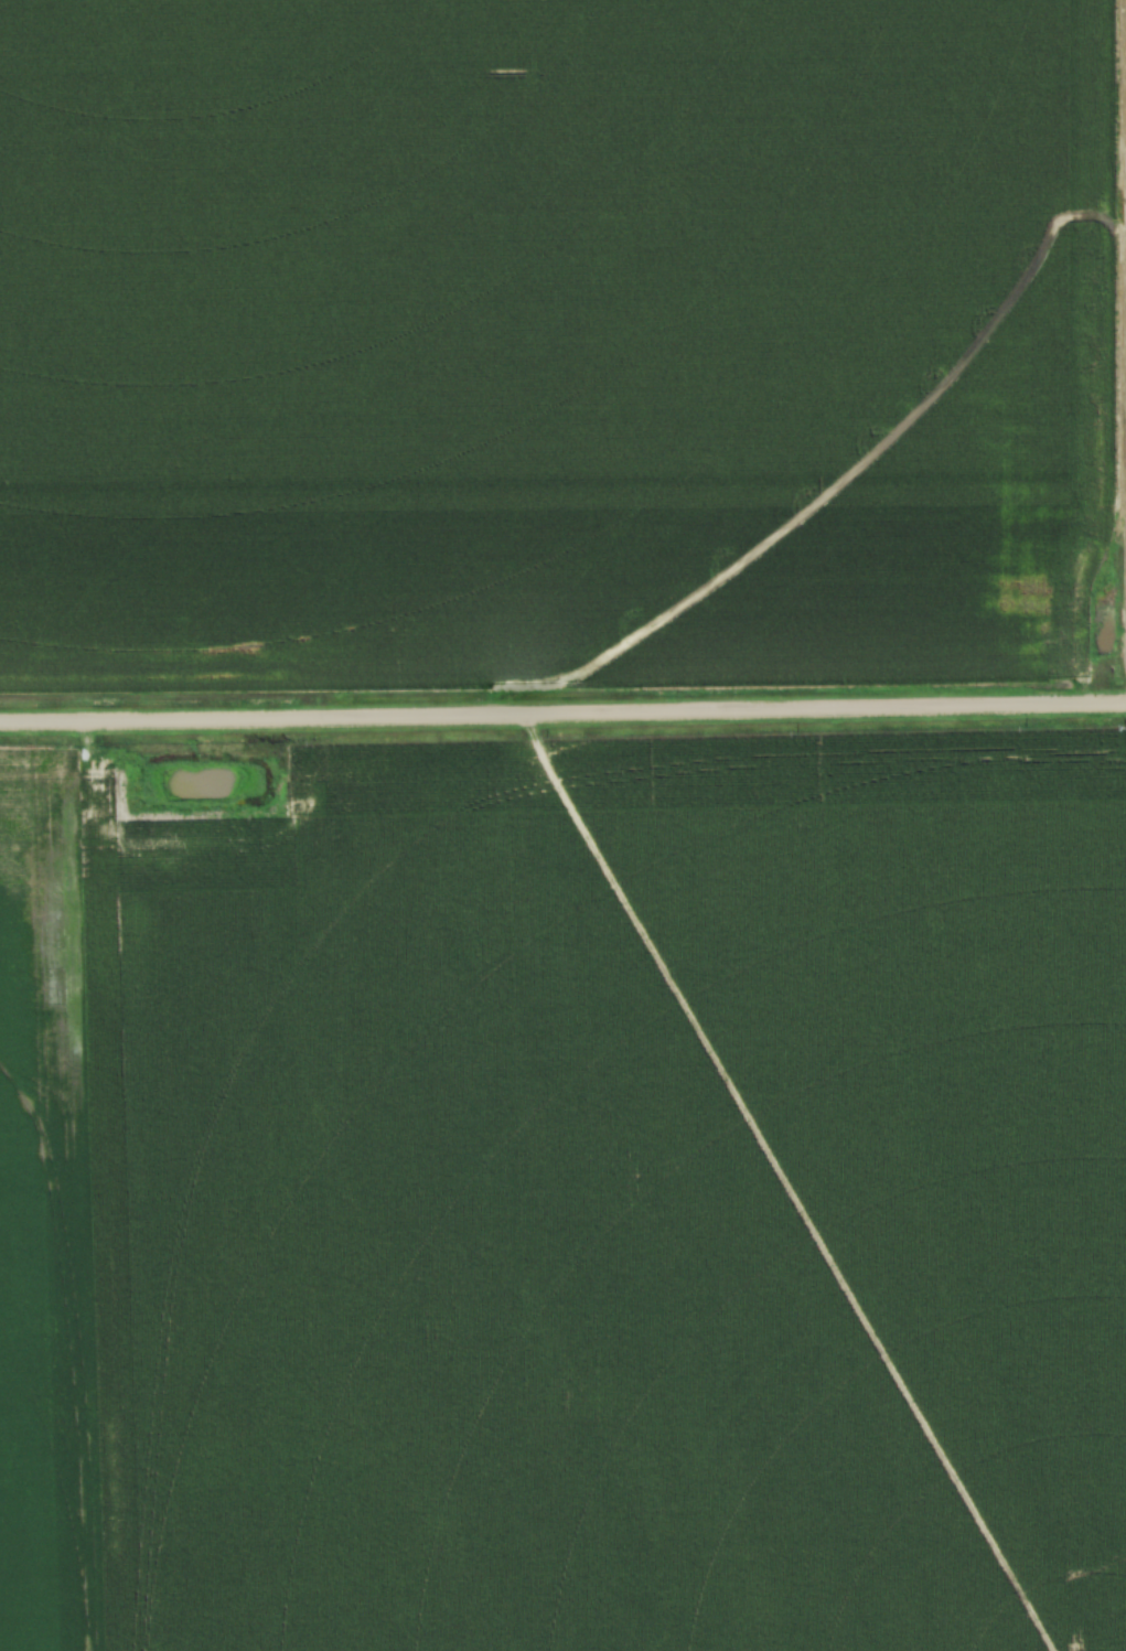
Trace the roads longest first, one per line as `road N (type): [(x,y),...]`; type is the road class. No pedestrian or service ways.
road 1 (residential): [(0,719),(1125,701)]

